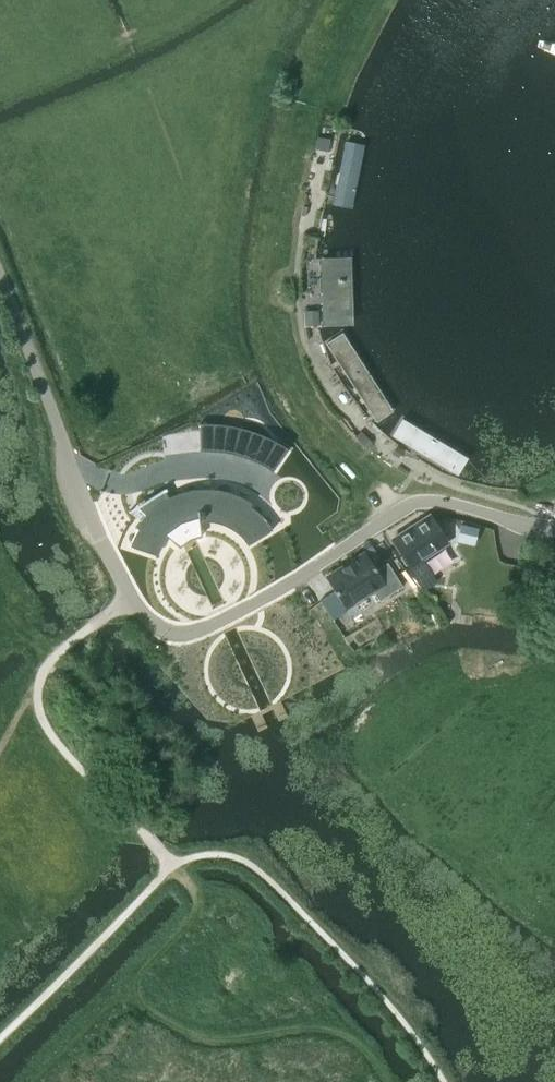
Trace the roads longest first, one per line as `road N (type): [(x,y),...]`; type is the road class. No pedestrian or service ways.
road 1 (unclassified): [(554,529),(419,502),(235,617),(196,631),(154,625),(130,597),(74,489),(56,420),(0,290)]
road 2 (track): [(173,864),(194,909),(180,934),(30,1081)]
road 3 (track): [(382,1081),(358,1055),(314,1033),(206,1036),(125,991)]

